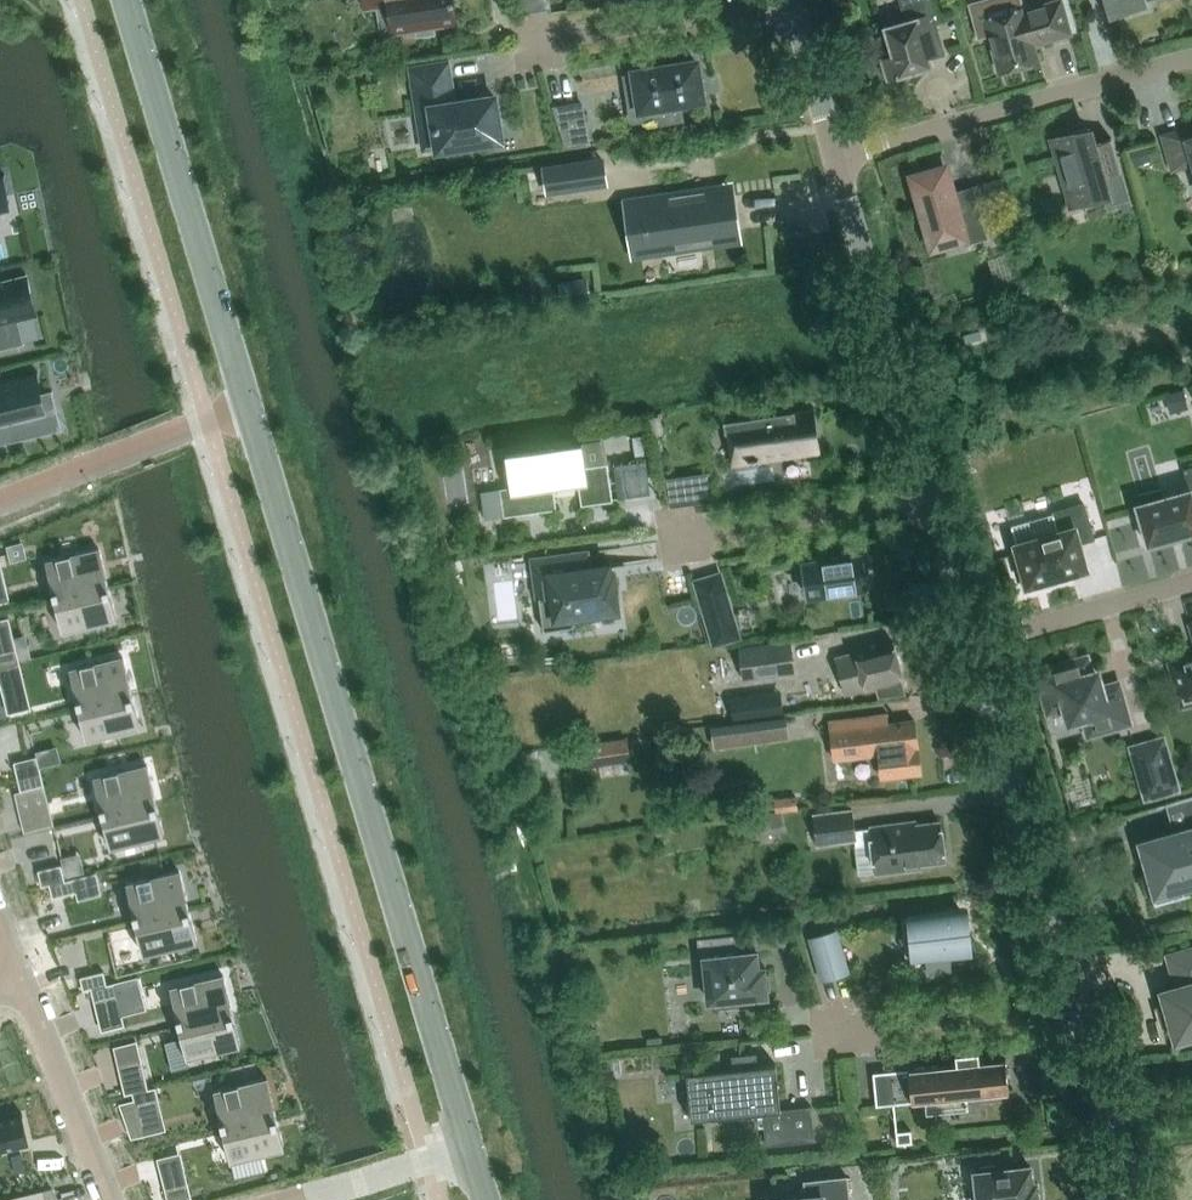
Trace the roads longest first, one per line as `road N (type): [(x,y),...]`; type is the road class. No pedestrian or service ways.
road 1 (secondary): [(470,1147),(248,403)]
road 2 (secondary): [(248,403),(127,0)]
road 3 (unclassified): [(1080,1004),(977,642)]
road 4 (residential): [(838,156),(1191,55)]
road 5 (unclassified): [(934,494),(838,156)]
road 6 (residential): [(0,502),(248,403)]
road 7 (residential): [(934,494),(670,534)]
road 8 (residential): [(1080,1004),(827,1027)]
road 9 (residential): [(109,1199),(20,971)]
road 10 (residential): [(771,0),(539,43)]
road 11 (residential): [(977,642),(1191,581)]
road 12 (unclassified): [(1139,1199),(1080,1004)]
road 13 (unclassified): [(838,156),(794,0)]
road 14 (unclassified): [(977,642),(934,494)]
road 15 (residential): [(299,1199),(428,1160)]

